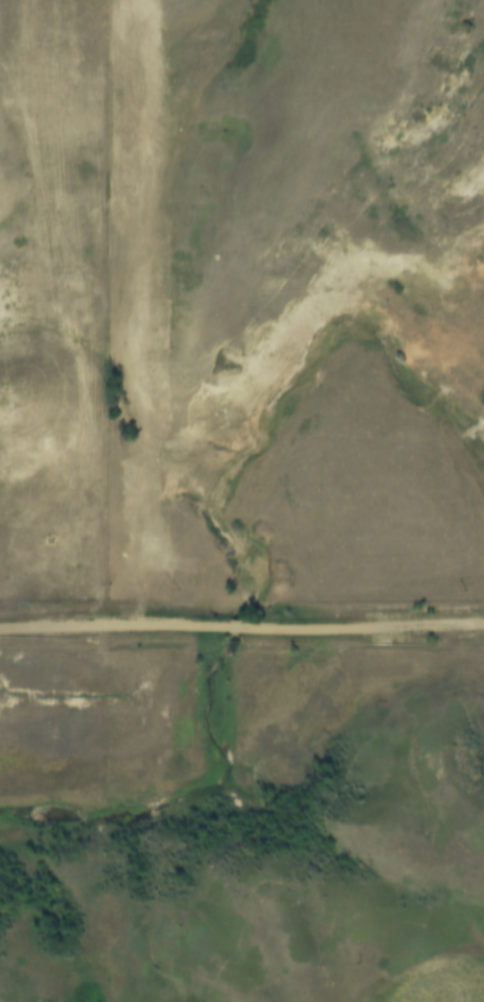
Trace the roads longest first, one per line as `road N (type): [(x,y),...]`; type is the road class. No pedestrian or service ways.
road 1 (residential): [(483,629),(0,628)]

